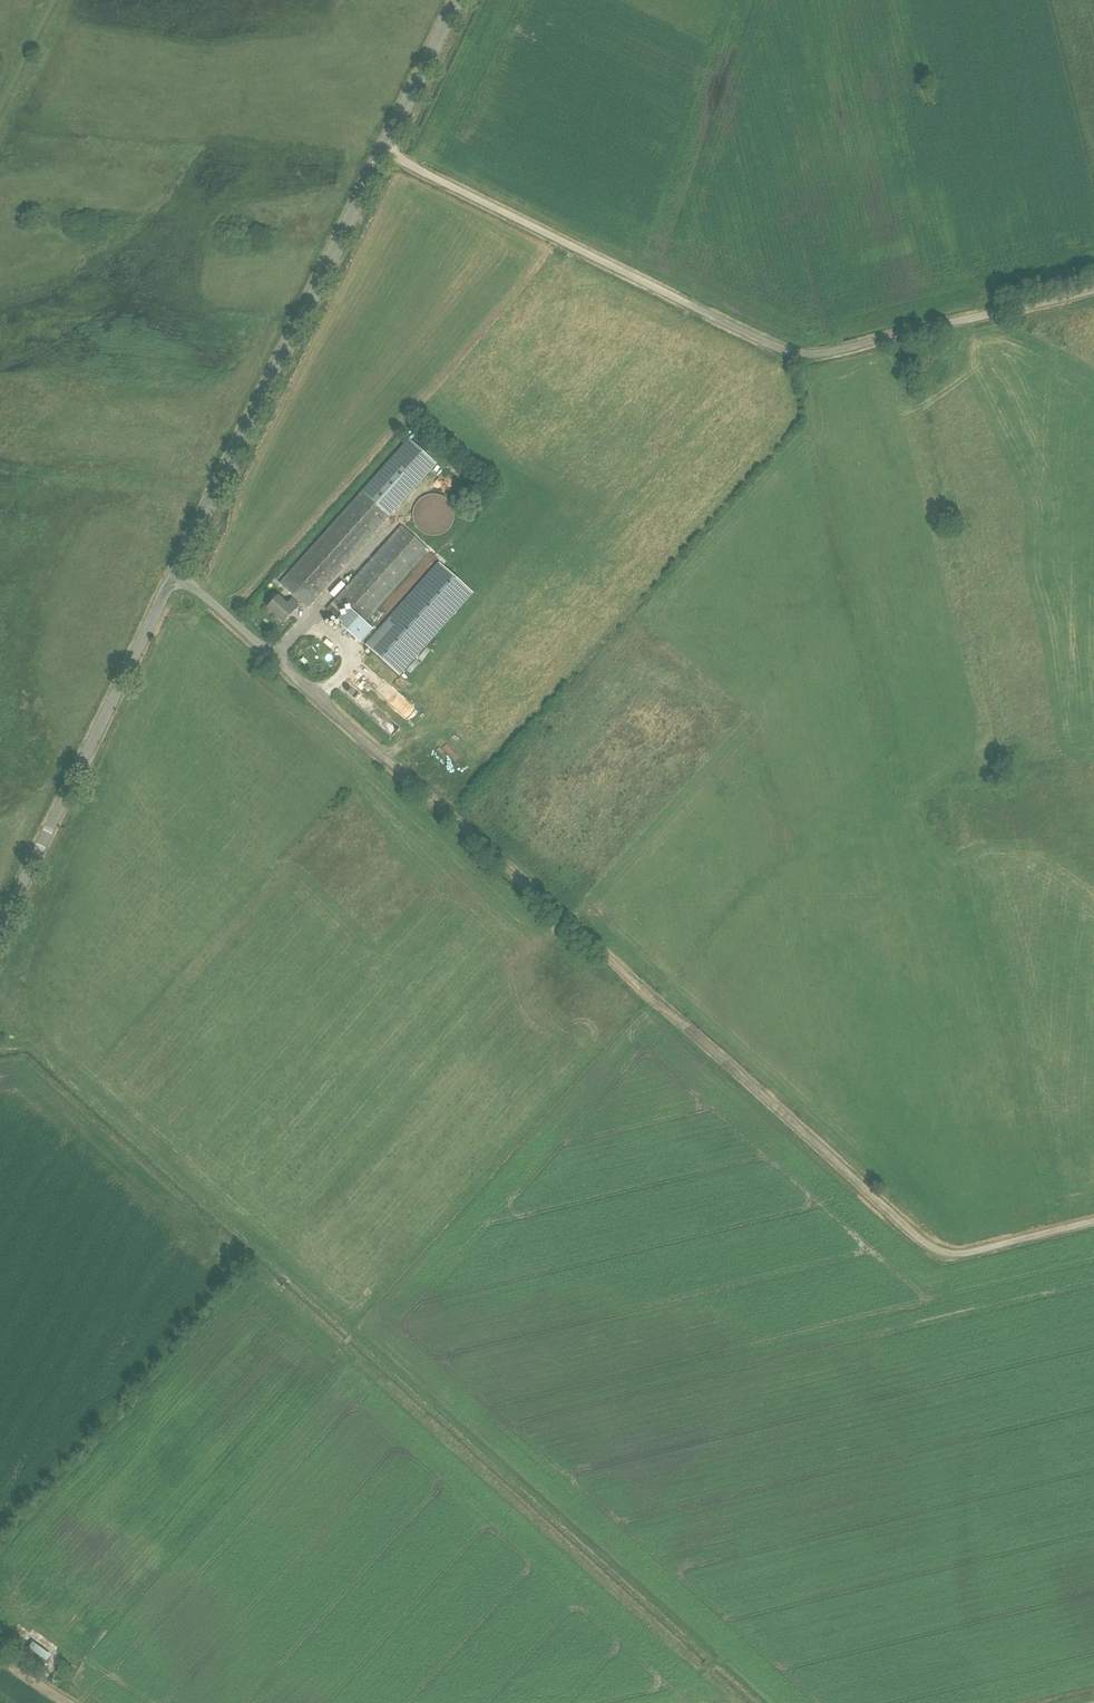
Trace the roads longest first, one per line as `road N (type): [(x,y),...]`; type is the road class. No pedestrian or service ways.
road 1 (track): [(1093,1223),(956,1255),(933,1249),(174,571)]
road 2 (unclassified): [(0,928),(458,0)]
road 3 (track): [(1093,288),(821,355),(787,352),(383,151)]
road 4 (track): [(61,0),(0,126)]

